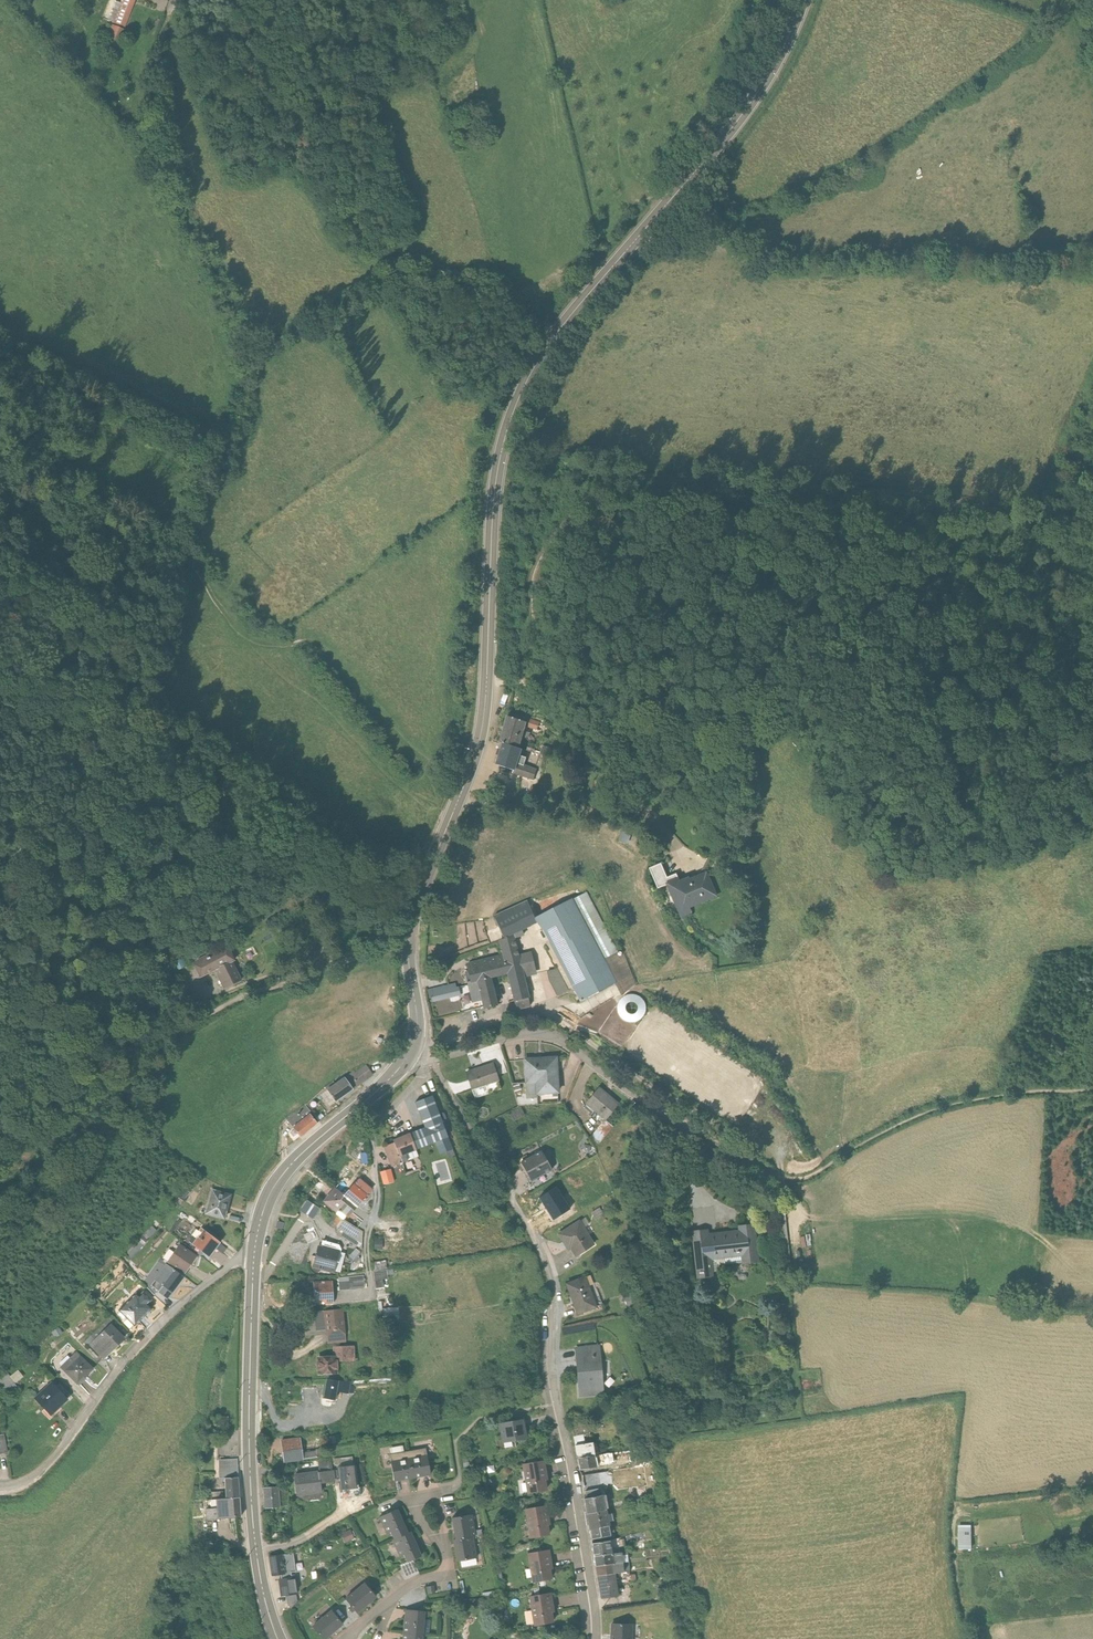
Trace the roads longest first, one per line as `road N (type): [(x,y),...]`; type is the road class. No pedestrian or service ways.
road 1 (secondary): [(411,1051),(410,929),(483,720),(491,519),(514,403),(571,315),(745,111),(803,0)]
road 2 (track): [(518,680),(511,681),(528,662),(540,562),(584,505),(625,477),(870,491),(1035,515),(1057,513),(1092,486)]
road 3 (residential): [(601,1638),(557,1382),(554,1283),(431,1061)]
road 4 (track): [(692,1129),(771,1175),(802,1179),(927,1111),(1092,1089)]
road 5 (secondary): [(278,1638),(253,1497),(255,1248)]
road 6 (unclassified): [(0,1488),(41,1473),(176,1308),(255,1248)]
road 7 (track): [(0,825),(58,842),(94,894),(72,982),(106,1072)]
road 8 (residential): [(431,1061),(542,1034),(692,1129)]
road 9 (secondary): [(255,1248),(282,1177),(411,1051)]
road 10 (track): [(206,1015),(344,963)]
road 11 (track): [(106,1072),(0,992)]
road 12 (track): [(222,994),(344,963)]
road 13 (residential): [(450,1563),(435,1496),(418,1508),(433,1539)]
road 14 (residential): [(356,1638),(407,1593),(445,1576),(450,1563)]

